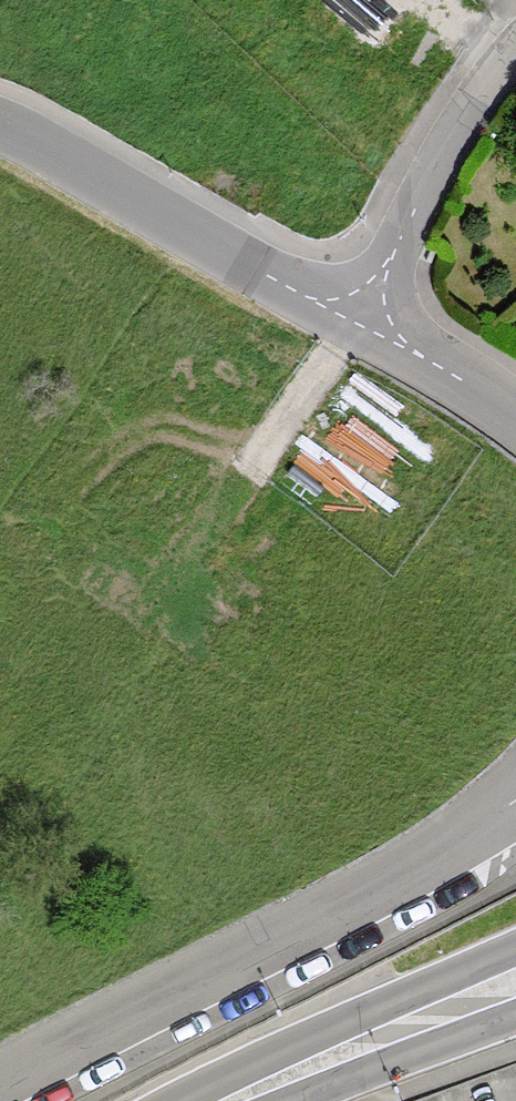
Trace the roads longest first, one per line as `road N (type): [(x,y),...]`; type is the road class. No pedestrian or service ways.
road 1 (residential): [(0,1100),(515,807)]
road 2 (residential): [(411,308),(331,299),(0,127)]
road 3 (residential): [(515,47),(412,218),(411,308)]
road 4 (primary): [(251,1100),(515,987)]
road 5 (residential): [(411,308),(423,346),(515,410)]

